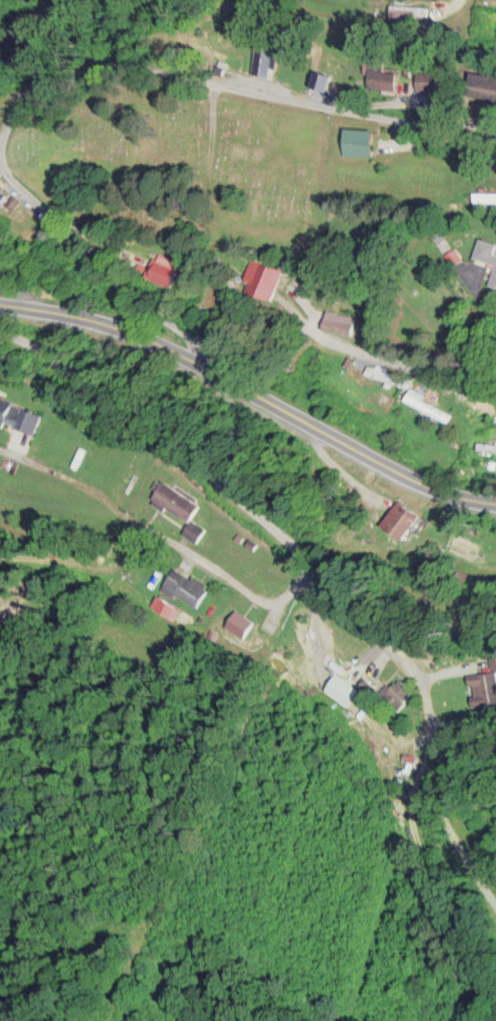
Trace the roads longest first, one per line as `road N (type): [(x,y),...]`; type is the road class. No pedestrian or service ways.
road 1 (residential): [(489,1020),(404,855),(431,724),(412,666),(329,609),(308,566),(110,347),(114,320)]
road 2 (residential): [(495,150),(199,83),(104,80),(34,102),(13,160),(95,254)]
road 3 (tertiary): [(0,300),(114,320),(208,359),(328,430),(495,501)]
road 4 (residential): [(0,455),(284,602),(308,566)]
road 5 (residential): [(495,395),(337,355)]
road 6 (residential): [(95,254),(208,359)]
road 7 (residential): [(495,859),(475,790),(431,724)]

